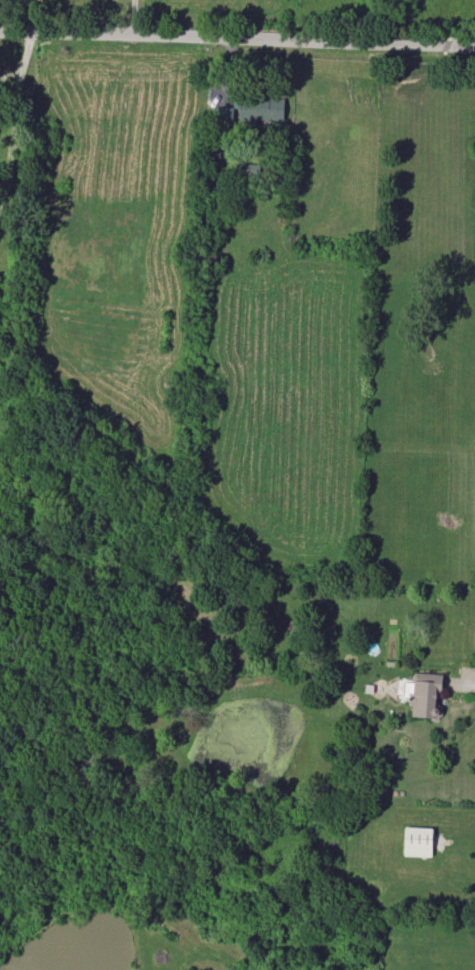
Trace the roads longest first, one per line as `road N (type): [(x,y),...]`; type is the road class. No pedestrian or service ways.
road 1 (residential): [(0,25),(474,39)]

